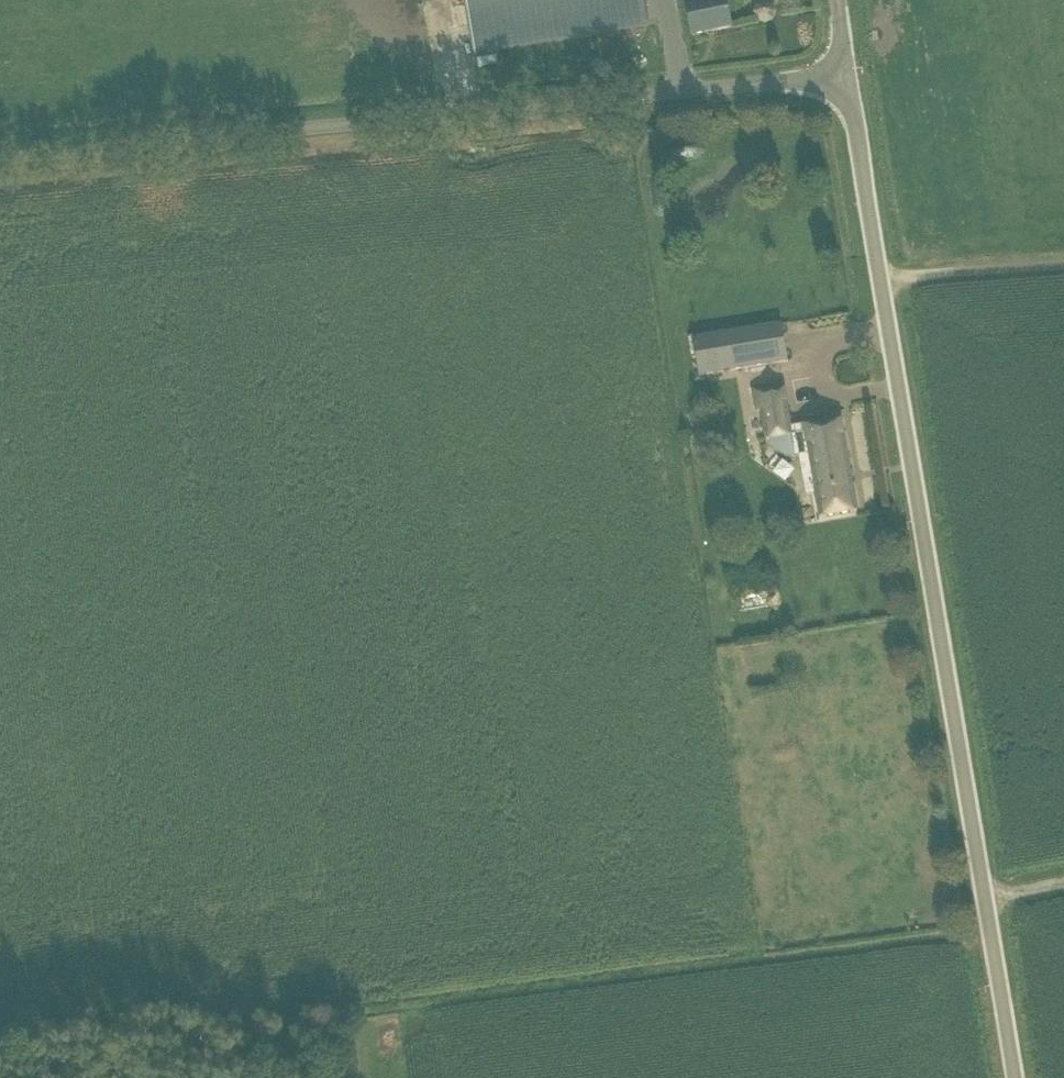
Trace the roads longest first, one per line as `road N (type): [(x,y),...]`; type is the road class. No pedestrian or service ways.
road 1 (unclassified): [(1014,1077),(845,83)]
road 2 (unclassified): [(0,164),(845,83)]
road 3 (track): [(879,284),(1063,272)]

